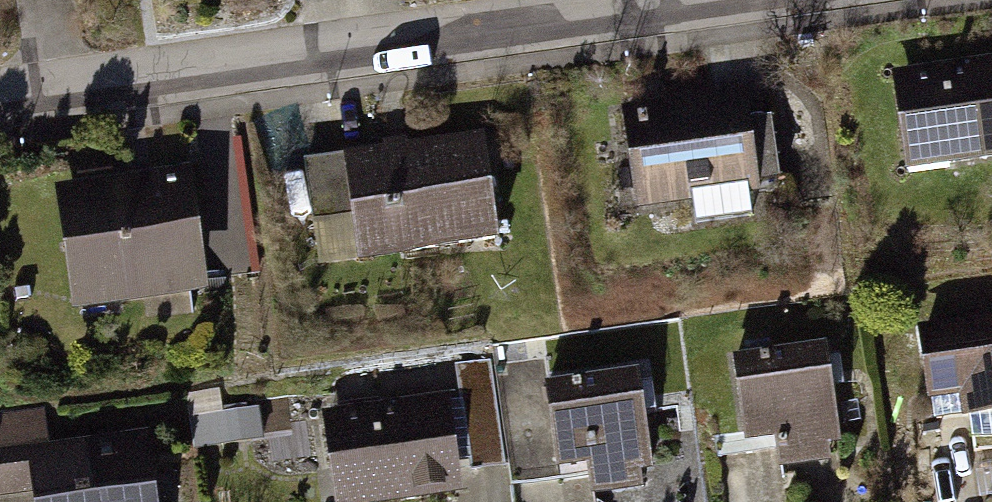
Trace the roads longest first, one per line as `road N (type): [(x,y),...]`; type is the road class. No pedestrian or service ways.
road 1 (residential): [(0,97),(752,0)]

